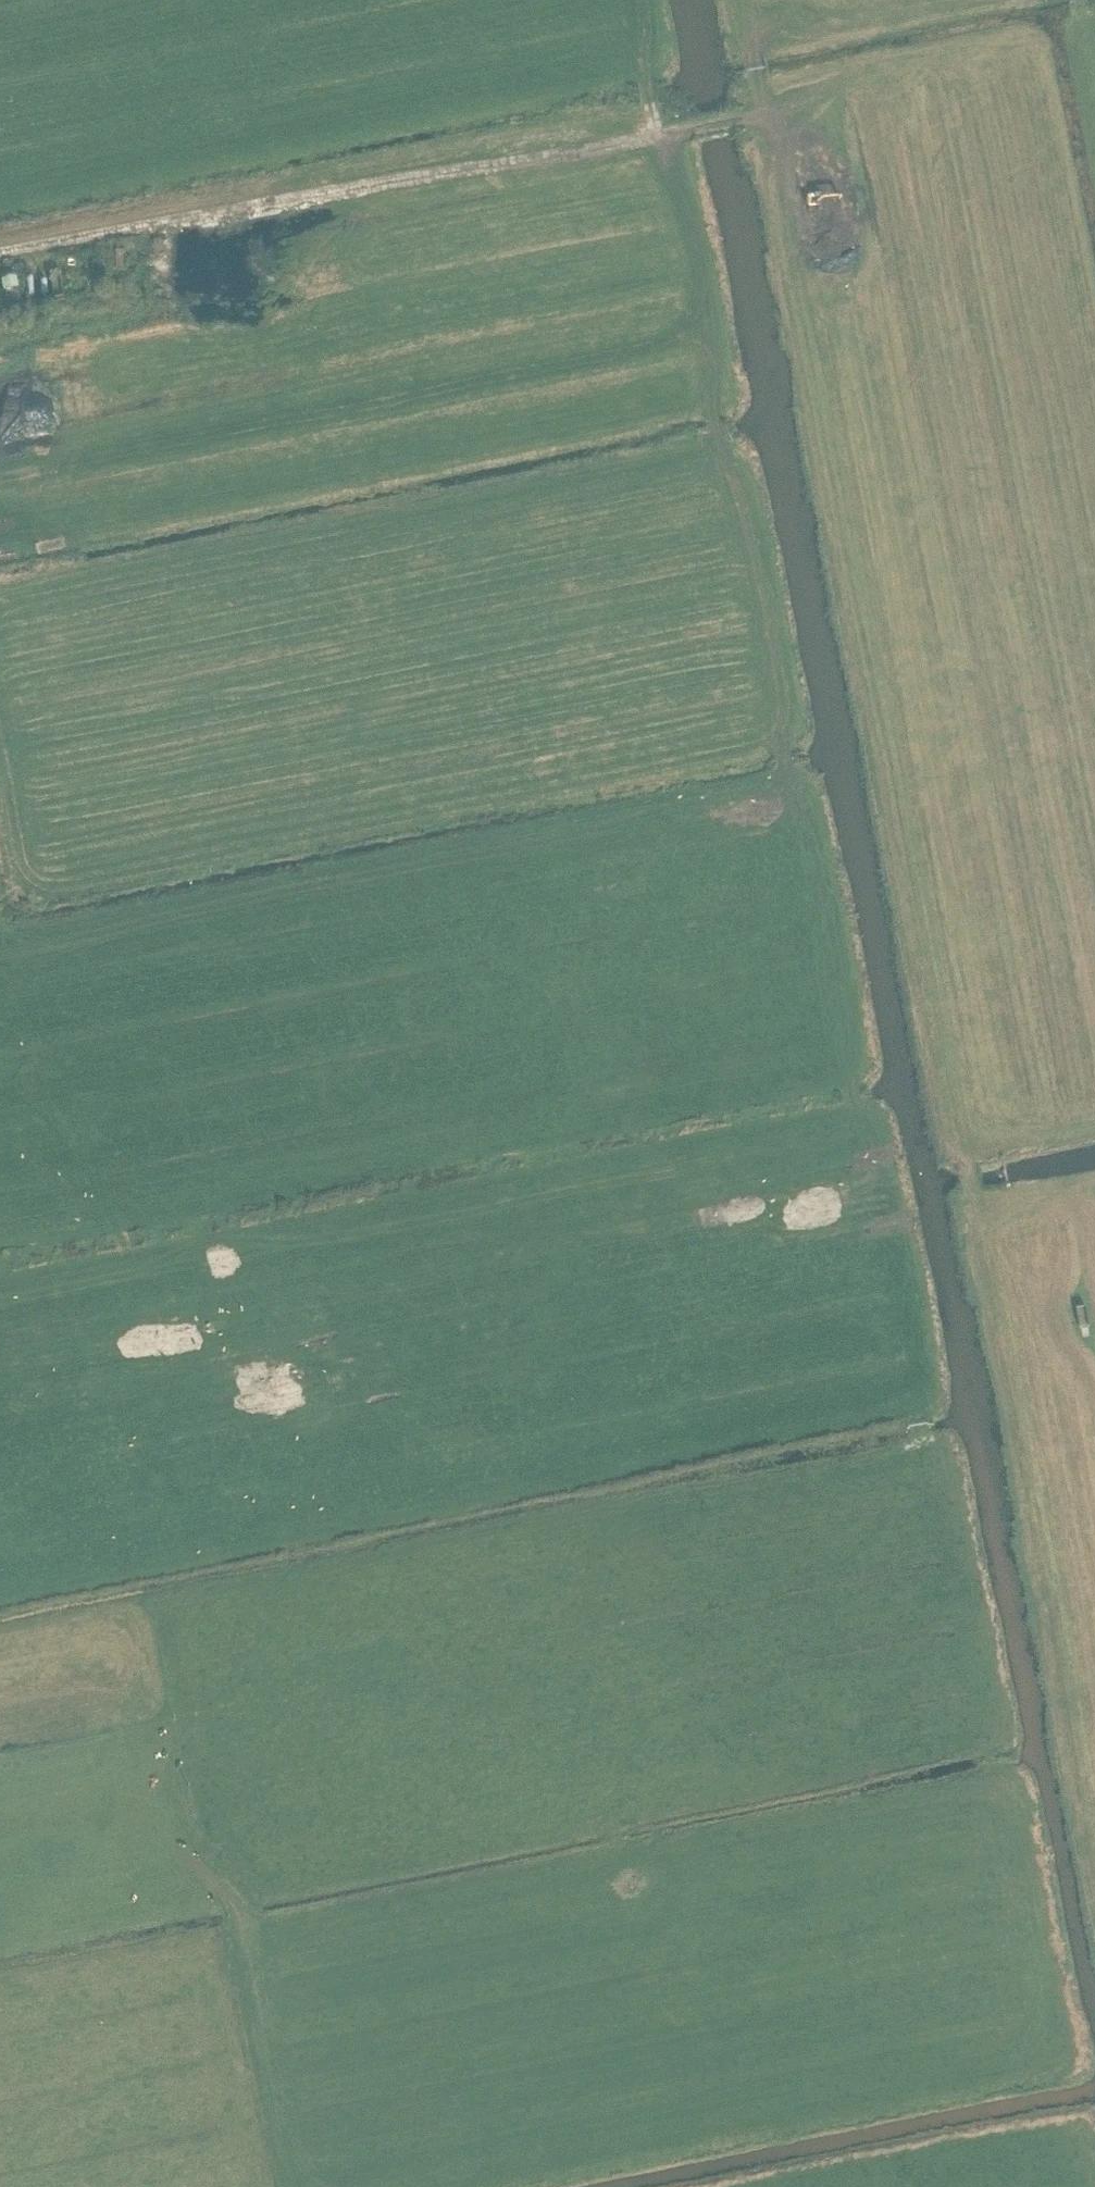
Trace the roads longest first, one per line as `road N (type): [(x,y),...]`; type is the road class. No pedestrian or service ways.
road 1 (track): [(0,255),(731,121)]

